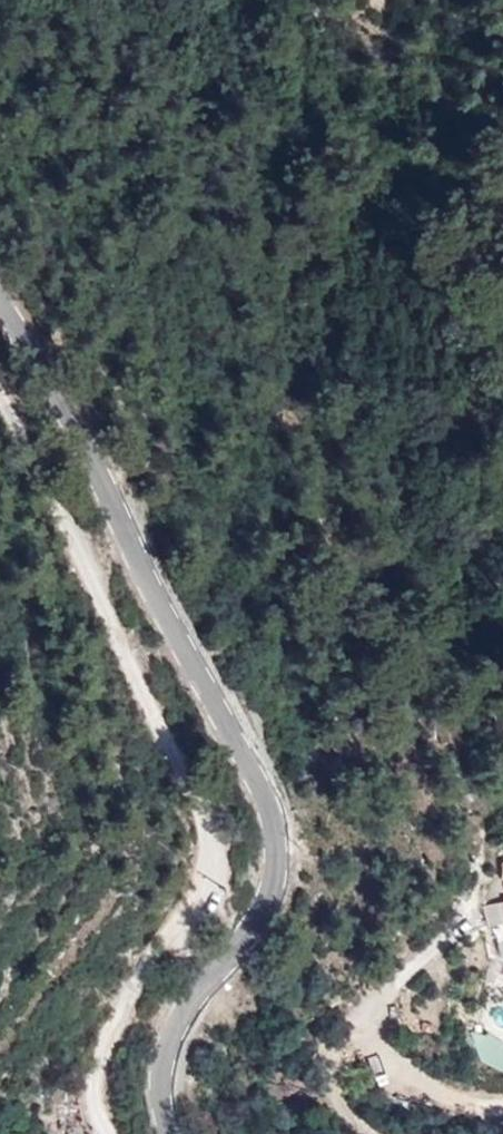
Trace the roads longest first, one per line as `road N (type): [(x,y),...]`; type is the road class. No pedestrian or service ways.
road 1 (tertiary): [(0,314),(25,348),(271,822),(273,868),(262,912),(199,992),(170,1047),(163,1081),(171,1133)]
road 2 (track): [(109,1133),(94,1103),(100,1053),(203,883),(210,851),(188,787),(0,394)]

